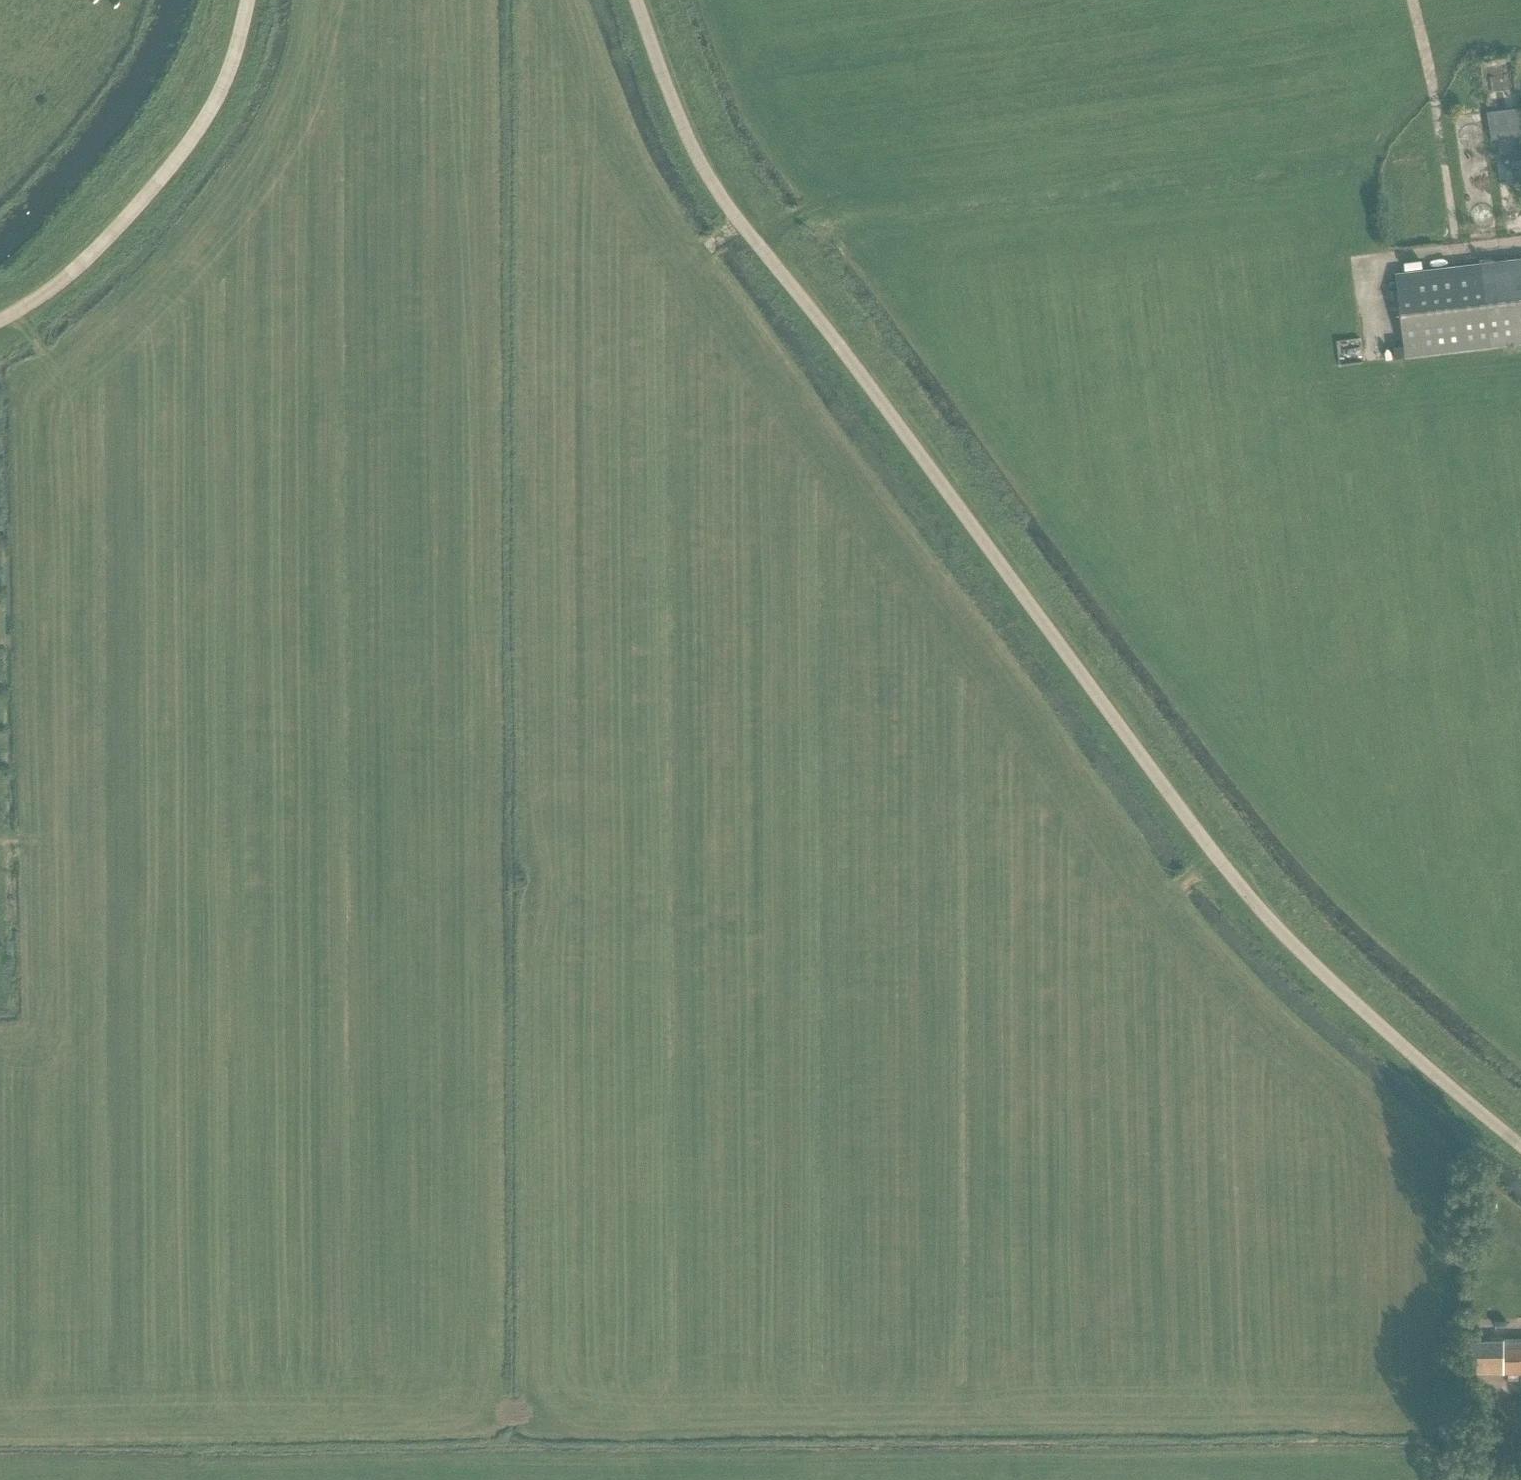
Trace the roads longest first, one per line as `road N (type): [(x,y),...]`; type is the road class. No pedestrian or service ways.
road 1 (unclassified): [(1520,1156),(1345,1020),(1194,838),(719,187),(640,0)]
road 2 (unclassified): [(249,0),(235,60),(208,120),(168,175),(48,291),(0,318)]

